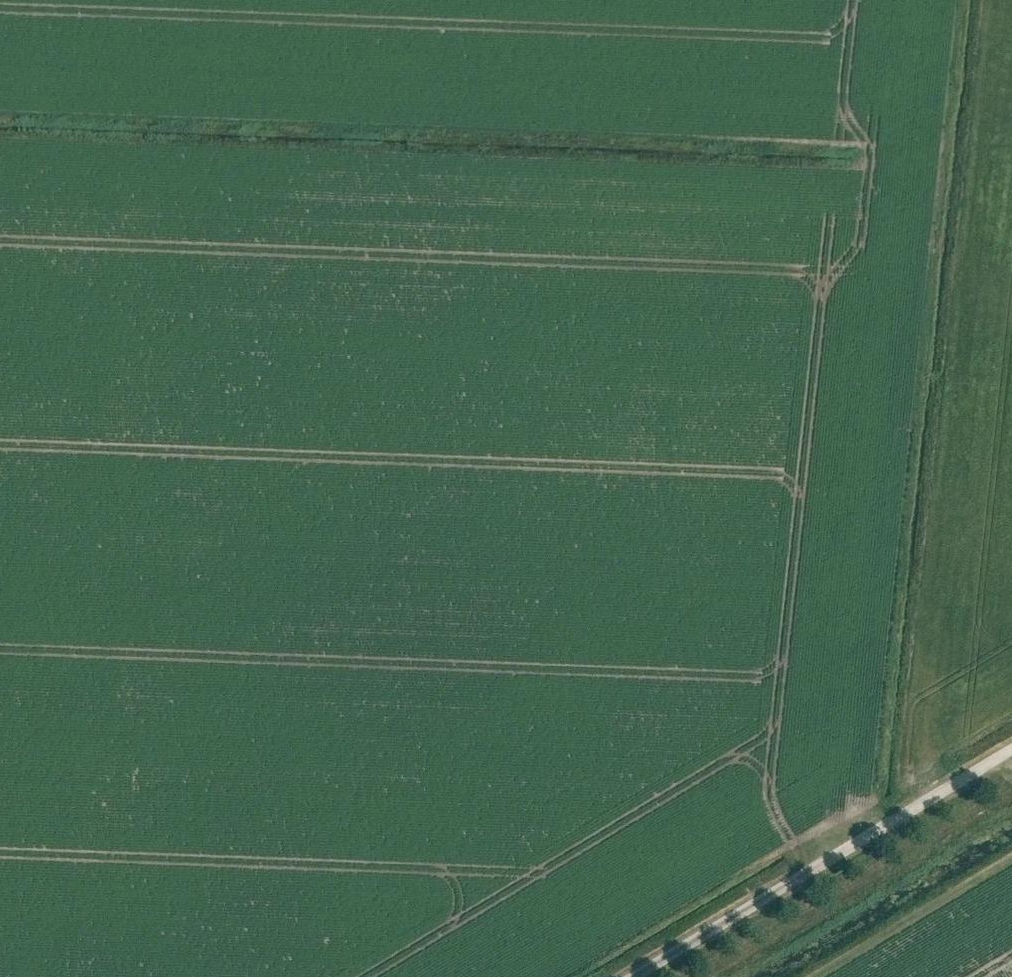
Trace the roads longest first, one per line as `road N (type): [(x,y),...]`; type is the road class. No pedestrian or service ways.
road 1 (unclassified): [(631,976),(1011,746)]

